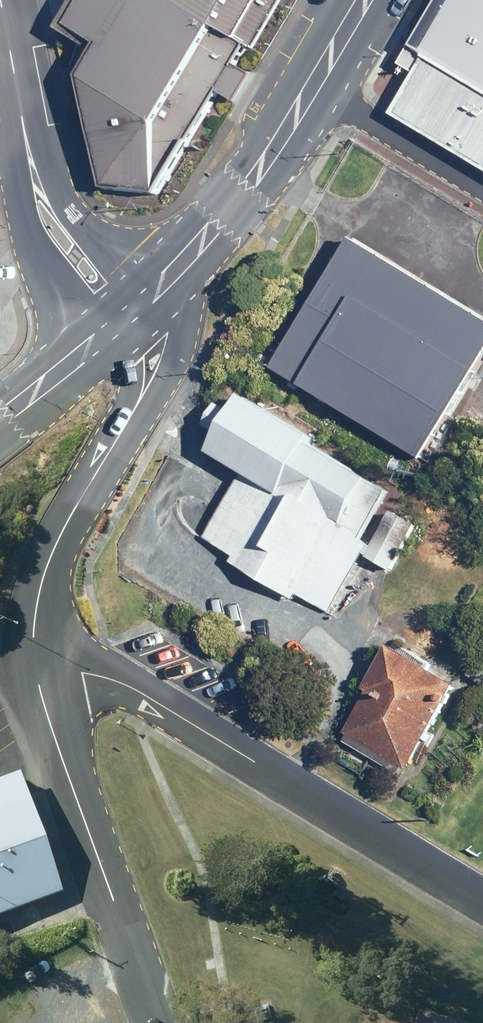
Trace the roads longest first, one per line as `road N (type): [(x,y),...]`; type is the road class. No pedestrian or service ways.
road 1 (residential): [(34,660),(137,690),(482,906)]
road 2 (residential): [(156,1022),(34,660)]
road 3 (residential): [(34,660),(39,593),(56,545),(135,410),(152,364),(147,338),(126,314)]
road 4 (secondary): [(126,314),(42,204),(0,5)]
road 5 (residential): [(126,314),(233,207),(316,84)]
road 6 (residential): [(316,84),(482,187)]
road 7 (secondary): [(126,314),(0,421)]

